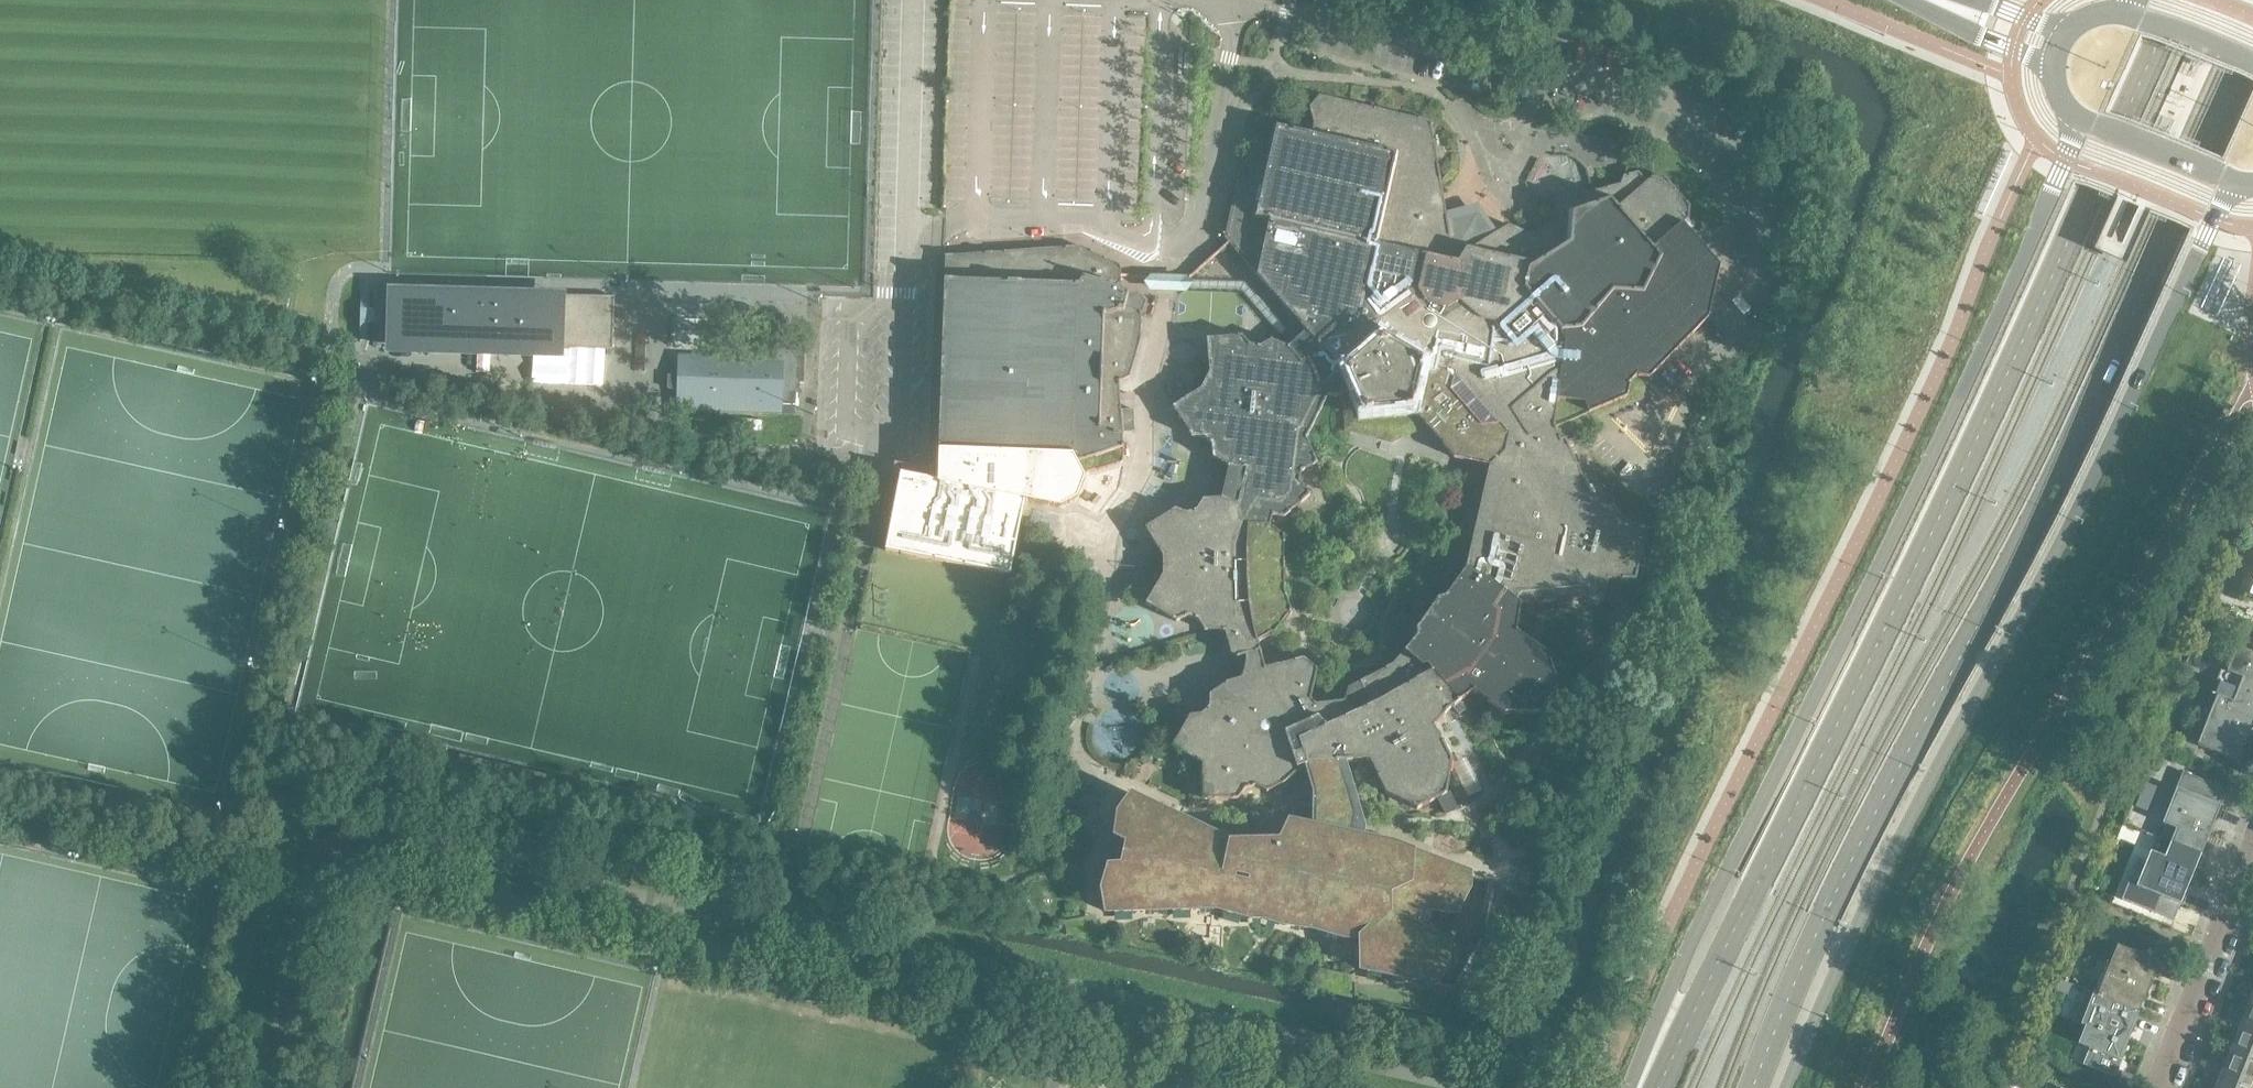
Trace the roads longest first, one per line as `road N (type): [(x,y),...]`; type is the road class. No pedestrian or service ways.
road 1 (primary): [(2173,0),(1943,500),(1656,1087)]
road 2 (primary): [(1753,1087),(1828,913),(2072,440),(2252,45)]
road 3 (primary): [(2079,121),(1959,404),(1654,1015),(1644,1087)]
road 4 (primary): [(1787,1087),(1856,926),(2097,474),(2202,245),(2240,183)]
road 5 (residential): [(2150,1087),(2252,837)]
road 6 (tertiary): [(2079,121),(2240,183)]
road 7 (tertiary): [(1915,0),(2055,67)]
road 8 (tertiary): [(2252,63),(2129,15)]

